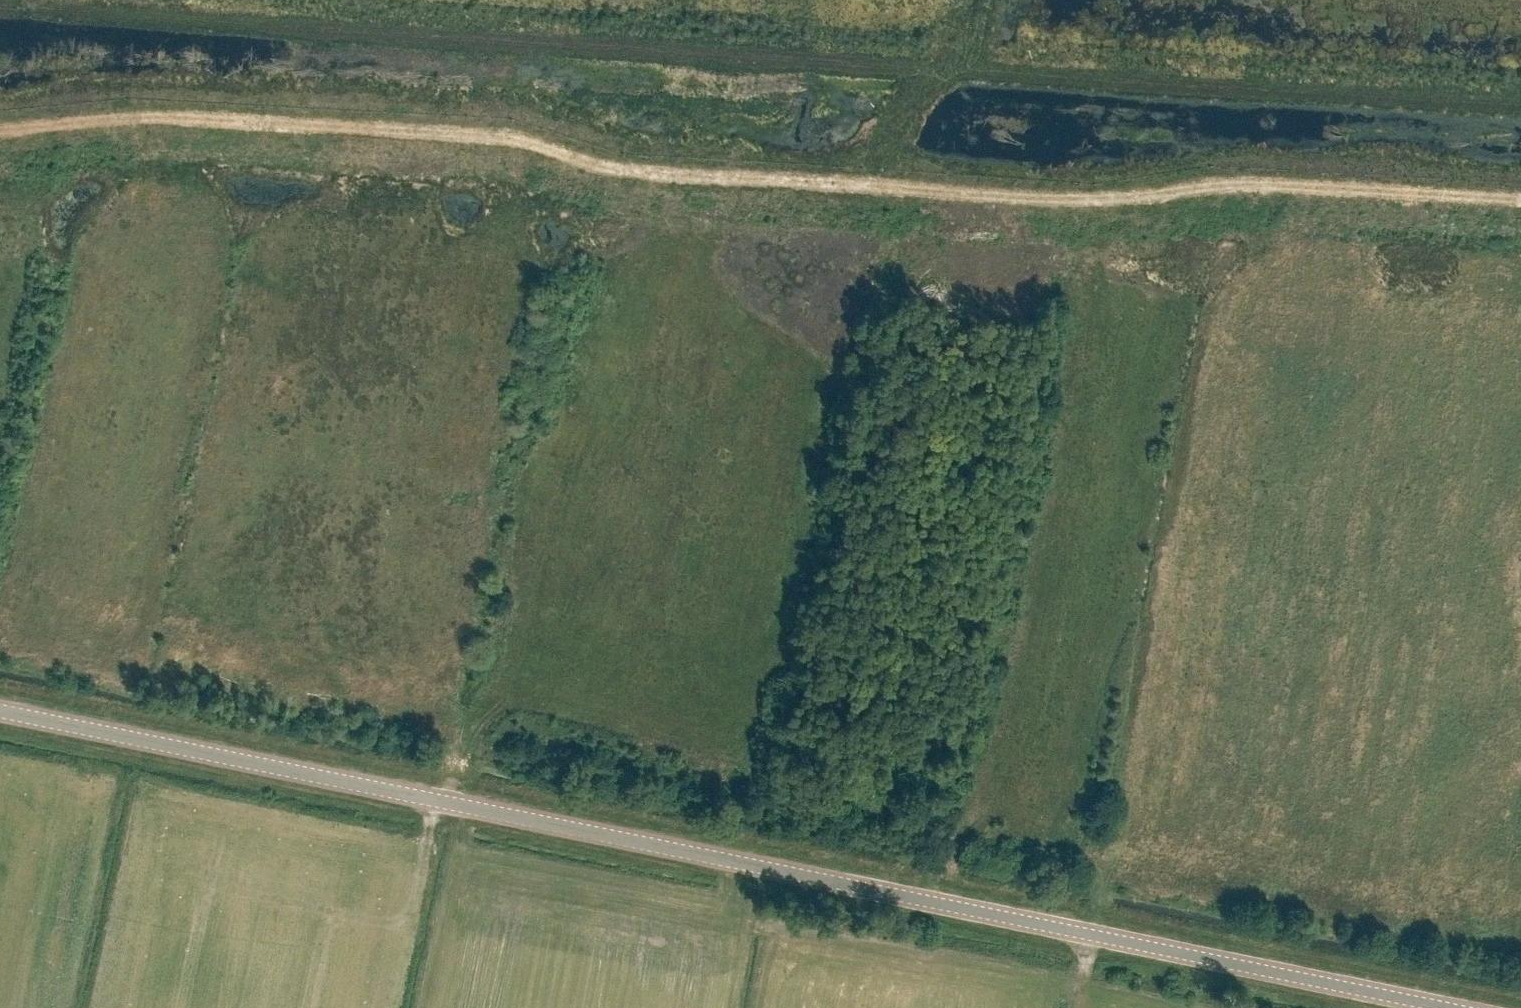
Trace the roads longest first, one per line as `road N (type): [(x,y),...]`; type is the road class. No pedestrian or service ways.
road 1 (track): [(1520,200),(1241,183),(1064,200),(619,173),(519,138),(168,119),(0,129)]
road 2 (unclassified): [(1456,1007),(0,710)]

